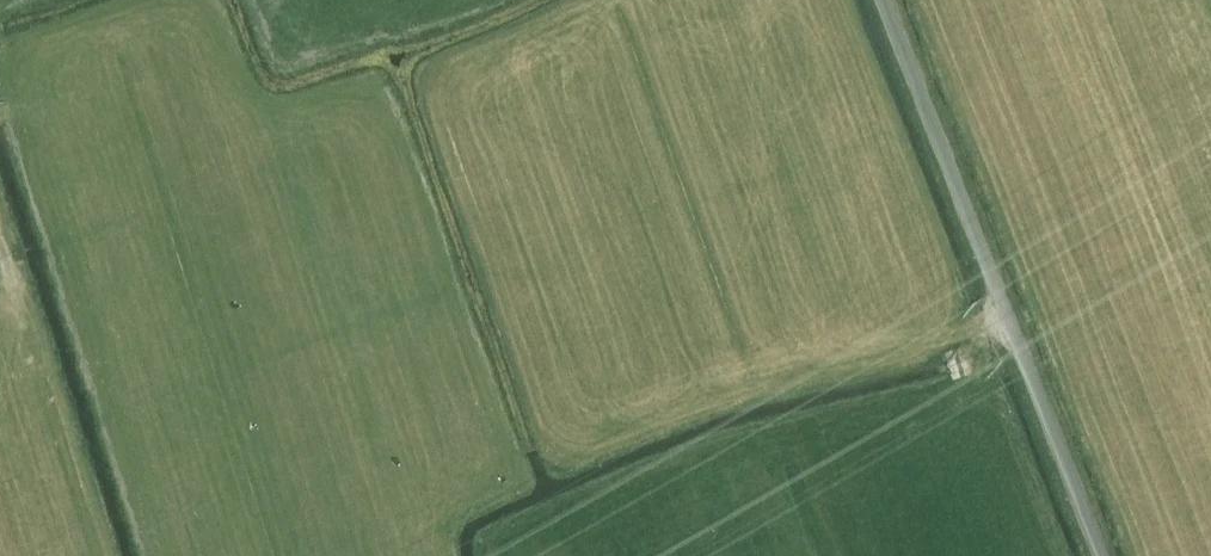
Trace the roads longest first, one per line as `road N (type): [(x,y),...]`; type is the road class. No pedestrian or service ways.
road 1 (unclassified): [(1099,555),(885,0)]

